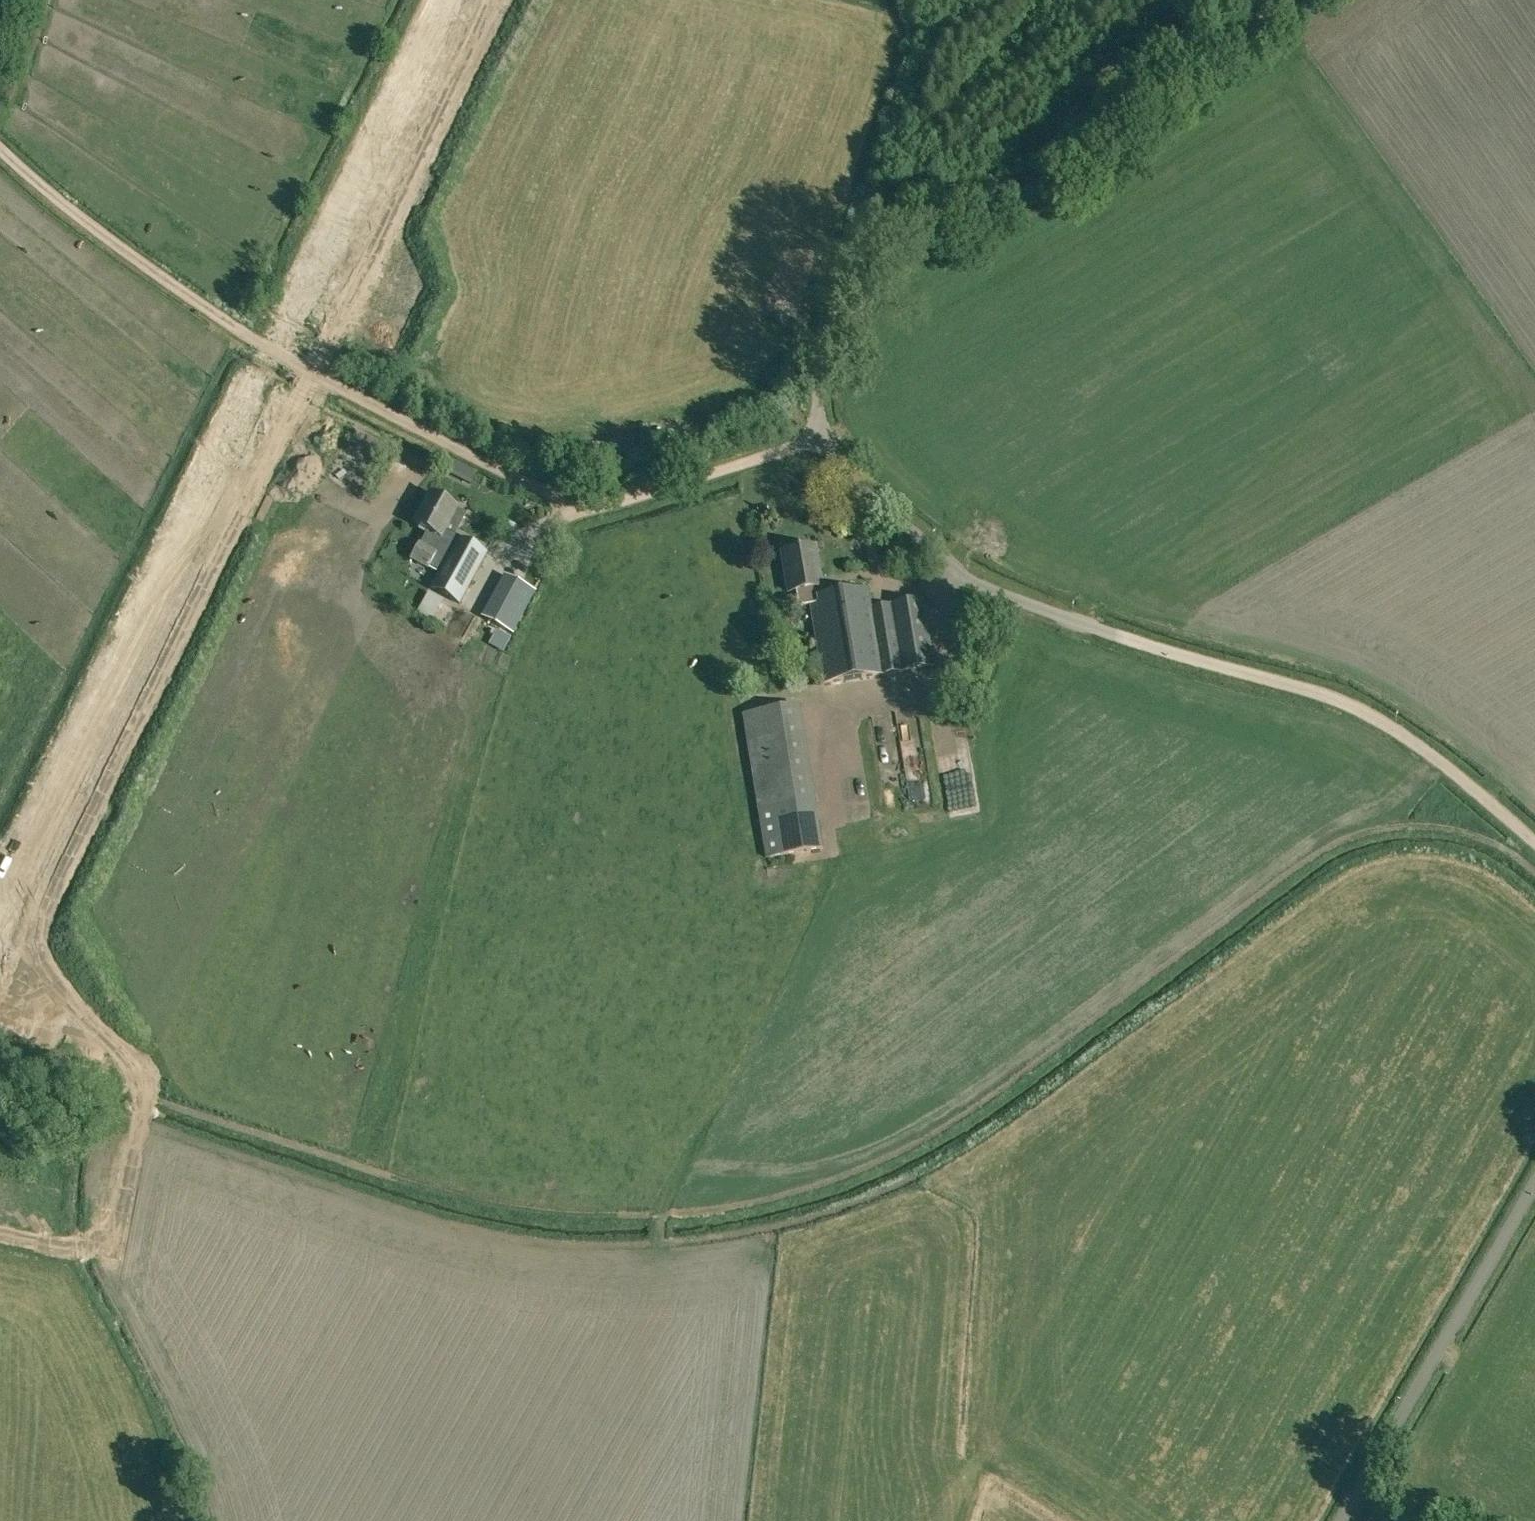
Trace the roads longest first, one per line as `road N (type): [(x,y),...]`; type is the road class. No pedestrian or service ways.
road 1 (track): [(0,143),(103,239),(212,313),(573,513),(825,440)]
road 2 (unclassified): [(960,582),(848,474),(825,440),(823,349),(843,305),(915,246),(1026,193),(1288,0)]
road 3 (track): [(960,582),(1350,707),(1437,761),(1534,841)]
road 4 (unclassified): [(1344,1520),(1534,1191)]

